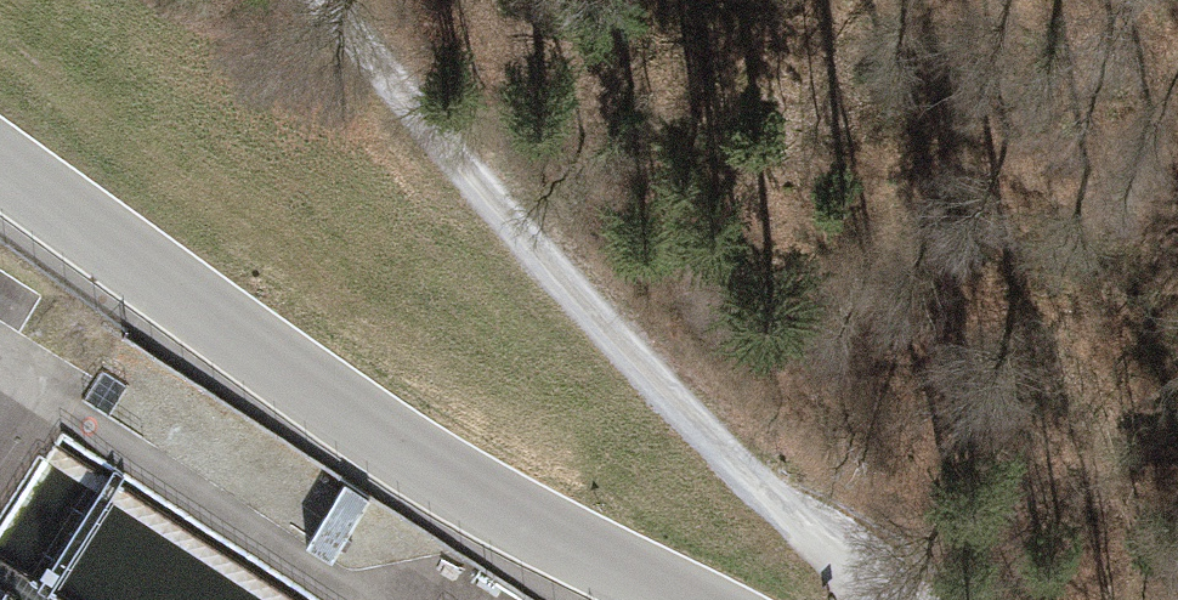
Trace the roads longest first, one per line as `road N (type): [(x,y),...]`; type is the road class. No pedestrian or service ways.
road 1 (unclassified): [(0,165),(429,466),(687,599)]
road 2 (track): [(858,599),(489,204),(329,0)]

